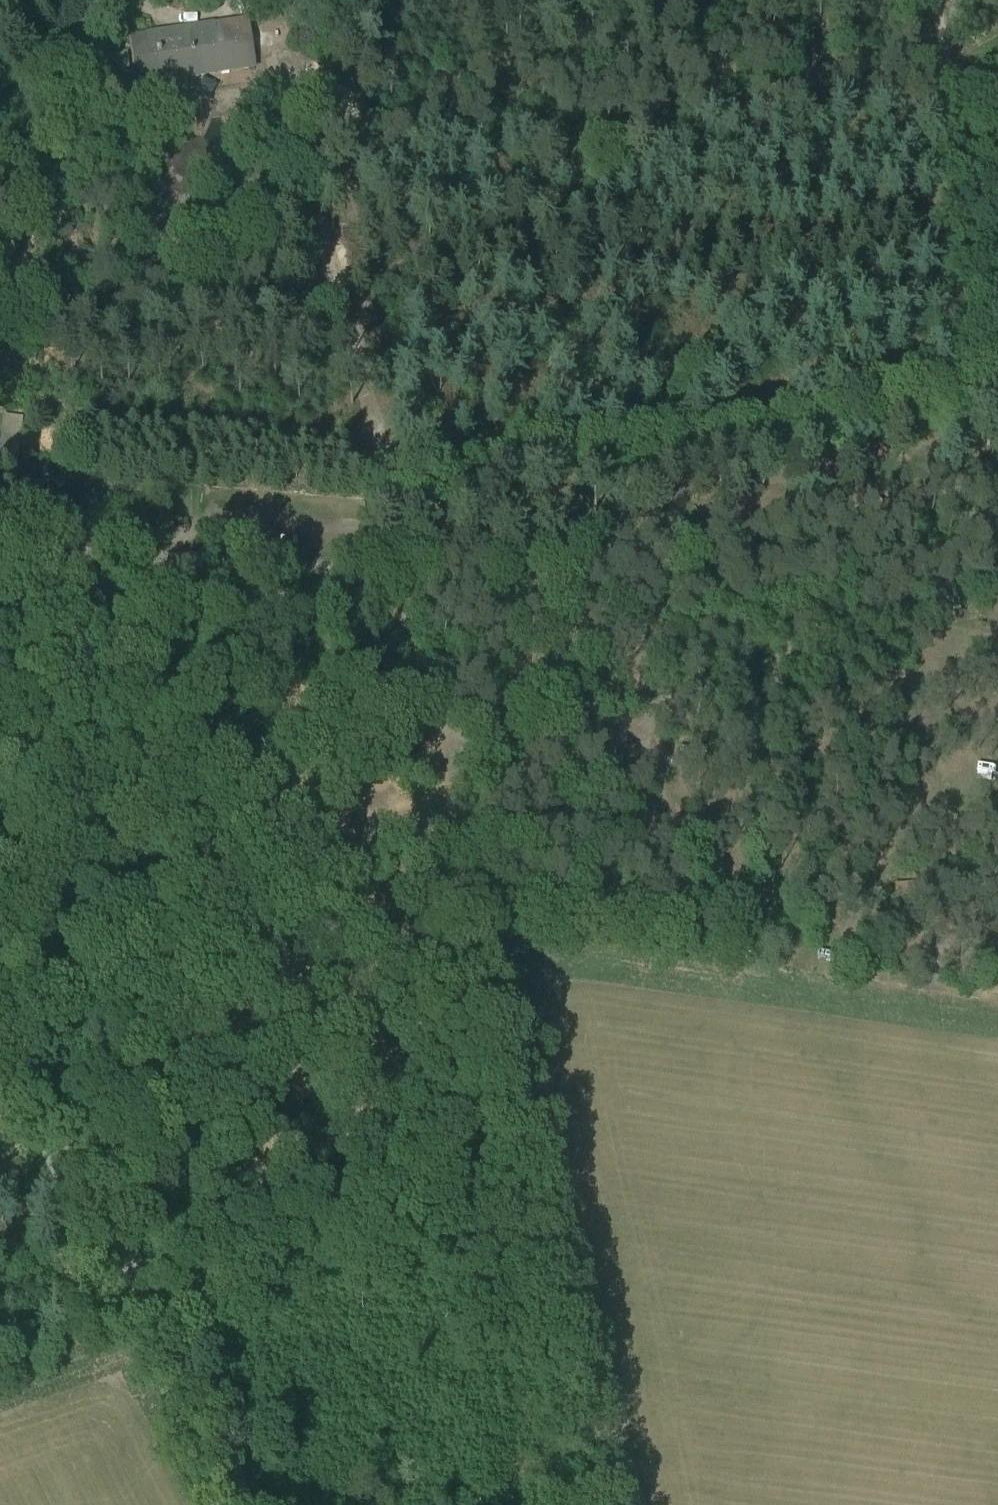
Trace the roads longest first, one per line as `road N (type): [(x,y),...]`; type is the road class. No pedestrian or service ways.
road 1 (track): [(0,546),(401,574),(889,502),(968,487),(997,467)]
road 2 (track): [(997,698),(941,740),(873,762),(839,762),(721,678),(574,553),(437,718)]
road 3 (track): [(243,1504),(0,1018)]
road 4 (track): [(997,898),(934,916),(797,885),(725,880),(613,901),(469,907)]
road 5 (track): [(997,315),(935,0)]
road 6 (track): [(638,608),(636,698),(651,778),(699,886)]
road 7 (track): [(839,762),(843,825),(861,898)]
road 8 (track): [(128,0),(203,18),(230,14),(242,0)]

